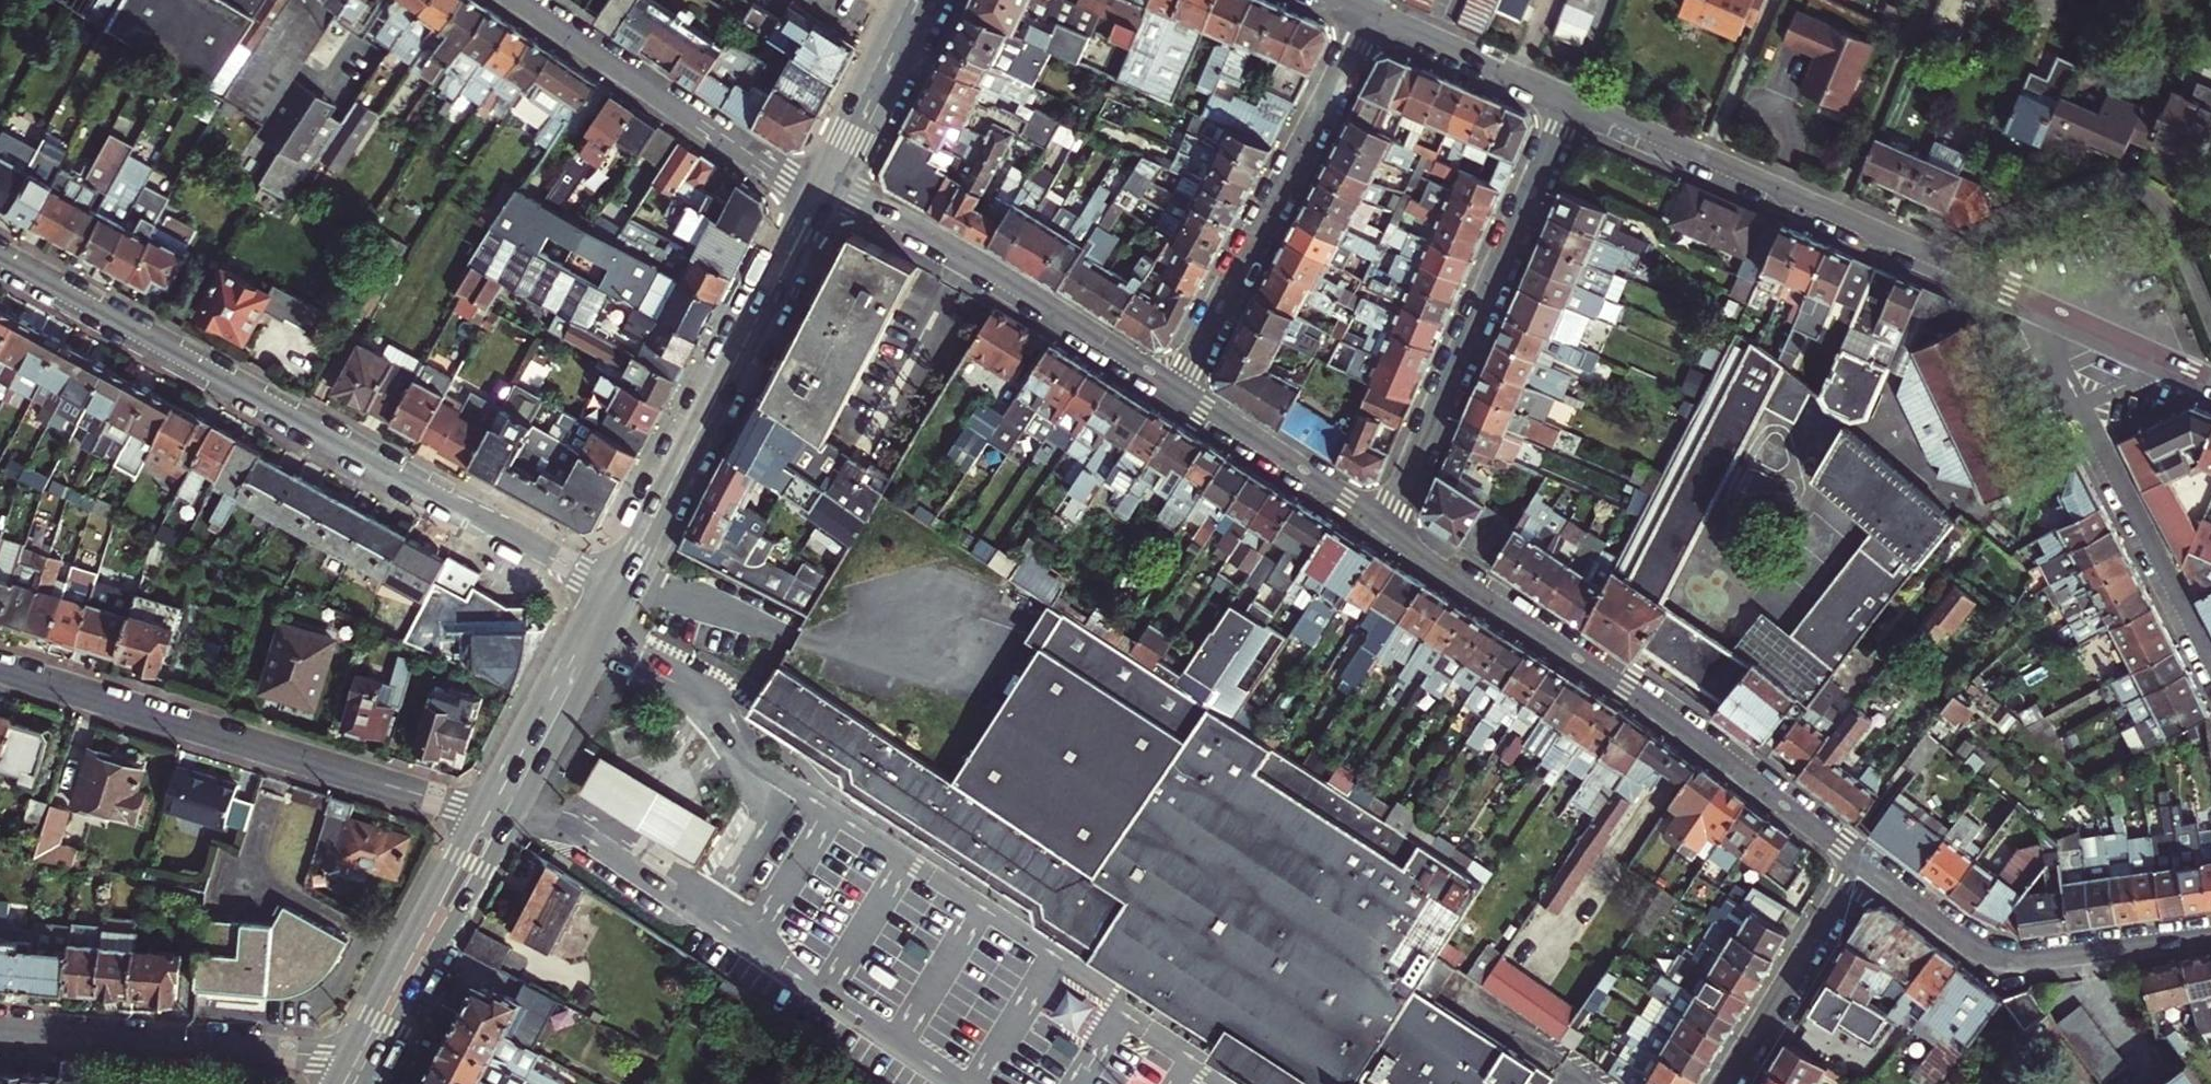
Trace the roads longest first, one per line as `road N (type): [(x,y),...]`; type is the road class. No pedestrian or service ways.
road 1 (residential): [(614,591),(0,257)]
road 2 (tertiary): [(1389,531),(1625,688),(1865,864)]
road 3 (residential): [(494,816),(0,668)]
road 4 (residential): [(1389,531),(1572,99)]
road 5 (secondary): [(614,591),(822,189)]
road 6 (residential): [(1373,14),(1178,388)]
road 7 (tertiary): [(822,189),(859,199),(942,245),(1178,388)]
road 8 (residential): [(1932,255),(1572,99)]
road 9 (tertiary): [(1865,864),(1972,944),(2016,960),(2210,936)]
road 10 (residential): [(0,1026),(363,1056)]
road 11 (residential): [(1932,255),(2094,191),(2127,186),(2171,210),(2210,305)]
road 12 (tertiary): [(518,0),(750,156),(822,189)]
road 13 (residential): [(2082,403),(2210,666)]
road 14 (secondary): [(363,1056),(494,816)]
road 15 (residential): [(1727,1083),(1865,864)]
road 16 (secondary): [(494,816),(614,591)]
road 17 (tertiary): [(1178,388),(1389,531)]
road 18 (residential): [(1572,99),(1373,14)]
road 19 (residential): [(2034,300),(2127,258),(2174,360)]
road 20 (secondary): [(822,189),(920,0)]
road 21 (residential): [(2174,360),(2034,300)]

